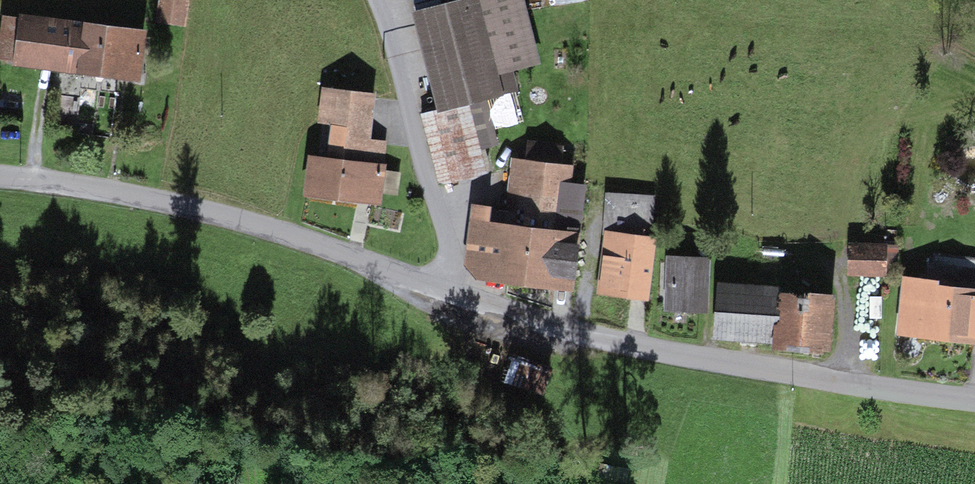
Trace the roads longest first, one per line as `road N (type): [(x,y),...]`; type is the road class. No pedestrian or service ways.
road 1 (unclassified): [(974,403),(586,335),(202,208),(0,174)]

